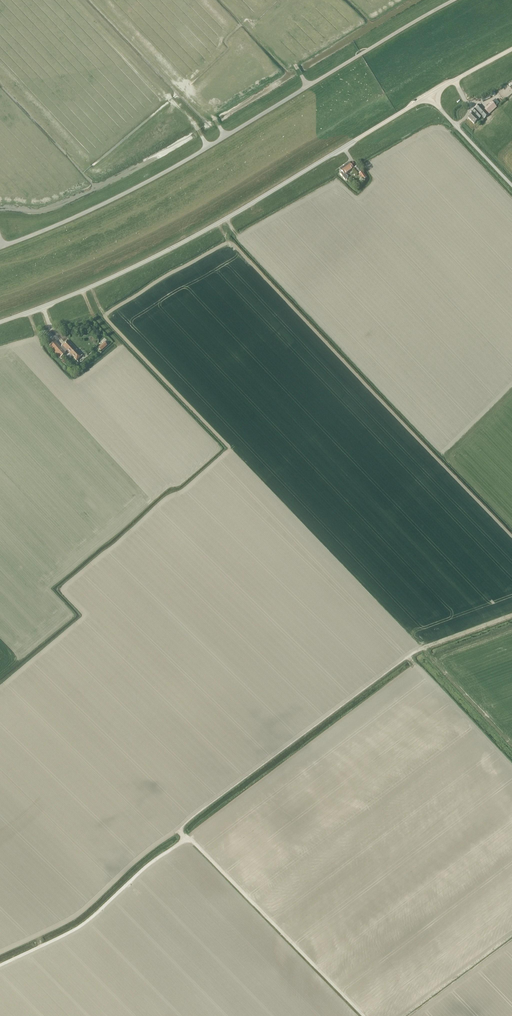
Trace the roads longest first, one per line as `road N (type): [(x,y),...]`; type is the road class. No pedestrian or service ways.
road 1 (track): [(422,649),(195,814),(182,827),(185,838),(84,924),(0,966)]
road 2 (unclassified): [(452,0),(160,174),(0,245)]
road 3 (unclassified): [(0,322),(181,243),(432,94)]
road 4 (track): [(364,1015),(185,838)]
road 5 (track): [(511,743),(422,649)]
road 6 (unclassified): [(511,185),(432,94)]

